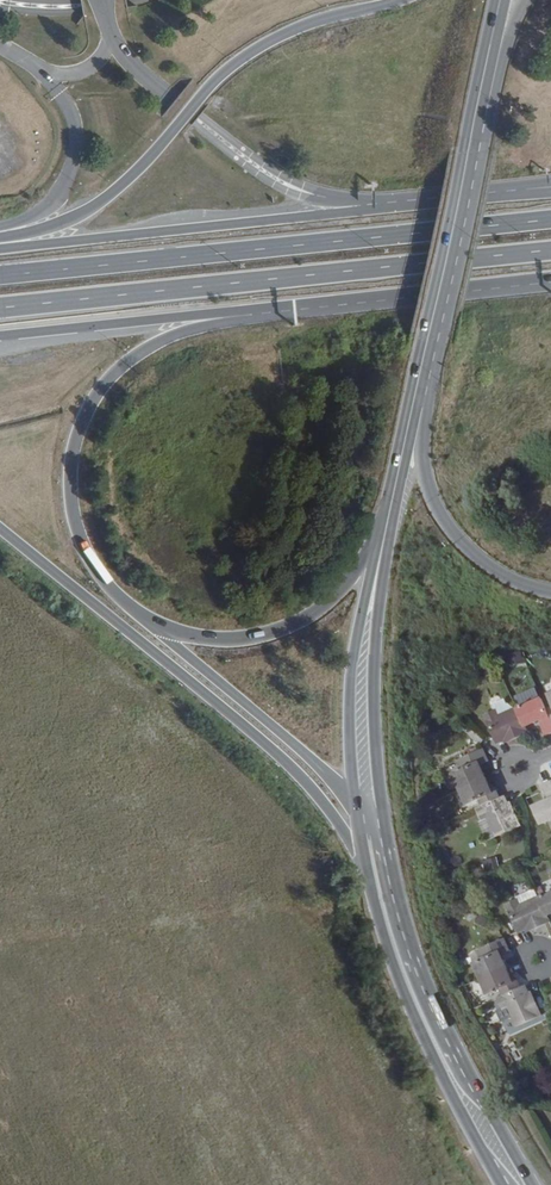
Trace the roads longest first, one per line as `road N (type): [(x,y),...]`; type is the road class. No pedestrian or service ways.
road 1 (trunk): [(0,308),(550,249)]
road 2 (trunk): [(550,219),(0,276)]
road 3 (trunk): [(0,529),(283,759),(361,849)]
road 4 (trunk): [(401,0),(294,28),(248,53),(121,184),(52,226),(0,232)]
road 5 (trunk): [(158,625),(112,590),(80,538),(71,489),(76,441),(95,396),(128,360),(184,331),(252,315)]
road 6 (trunk): [(389,202),(0,250)]
road 7 (primary): [(533,1184),(446,1033),(405,939),(385,838)]
road 8 (primary): [(361,849),(382,934),(420,1031),(501,1184)]
road 9 (unclassified): [(389,202),(315,196),(264,172),(107,42)]
road 10 (primary): [(385,838),(372,656),(387,527)]
road 11 (trunk): [(252,315),(550,282)]
road 12 (trunk): [(550,592),(503,574),(448,525),(425,471),(422,367)]
road 13 (primary): [(387,527),(352,662),(355,804)]
road 14 (trunk): [(387,527),(332,599),(279,629),(220,638),(158,625)]
road 15 (trunk): [(355,804),(158,625)]
road 16 (primary): [(476,113),(422,367)]
road 17 (trunk): [(0,336),(252,315)]
road 18 (trunk): [(46,75),(76,126),(73,162),(53,203),(0,231)]
road 19 (primary): [(422,367),(387,527)]
road 20 (trunk): [(527,189),(389,202)]
road 21 (trunk): [(476,113),(495,95),(528,0)]
road 22 (unclassified): [(0,2),(74,8),(121,0)]

